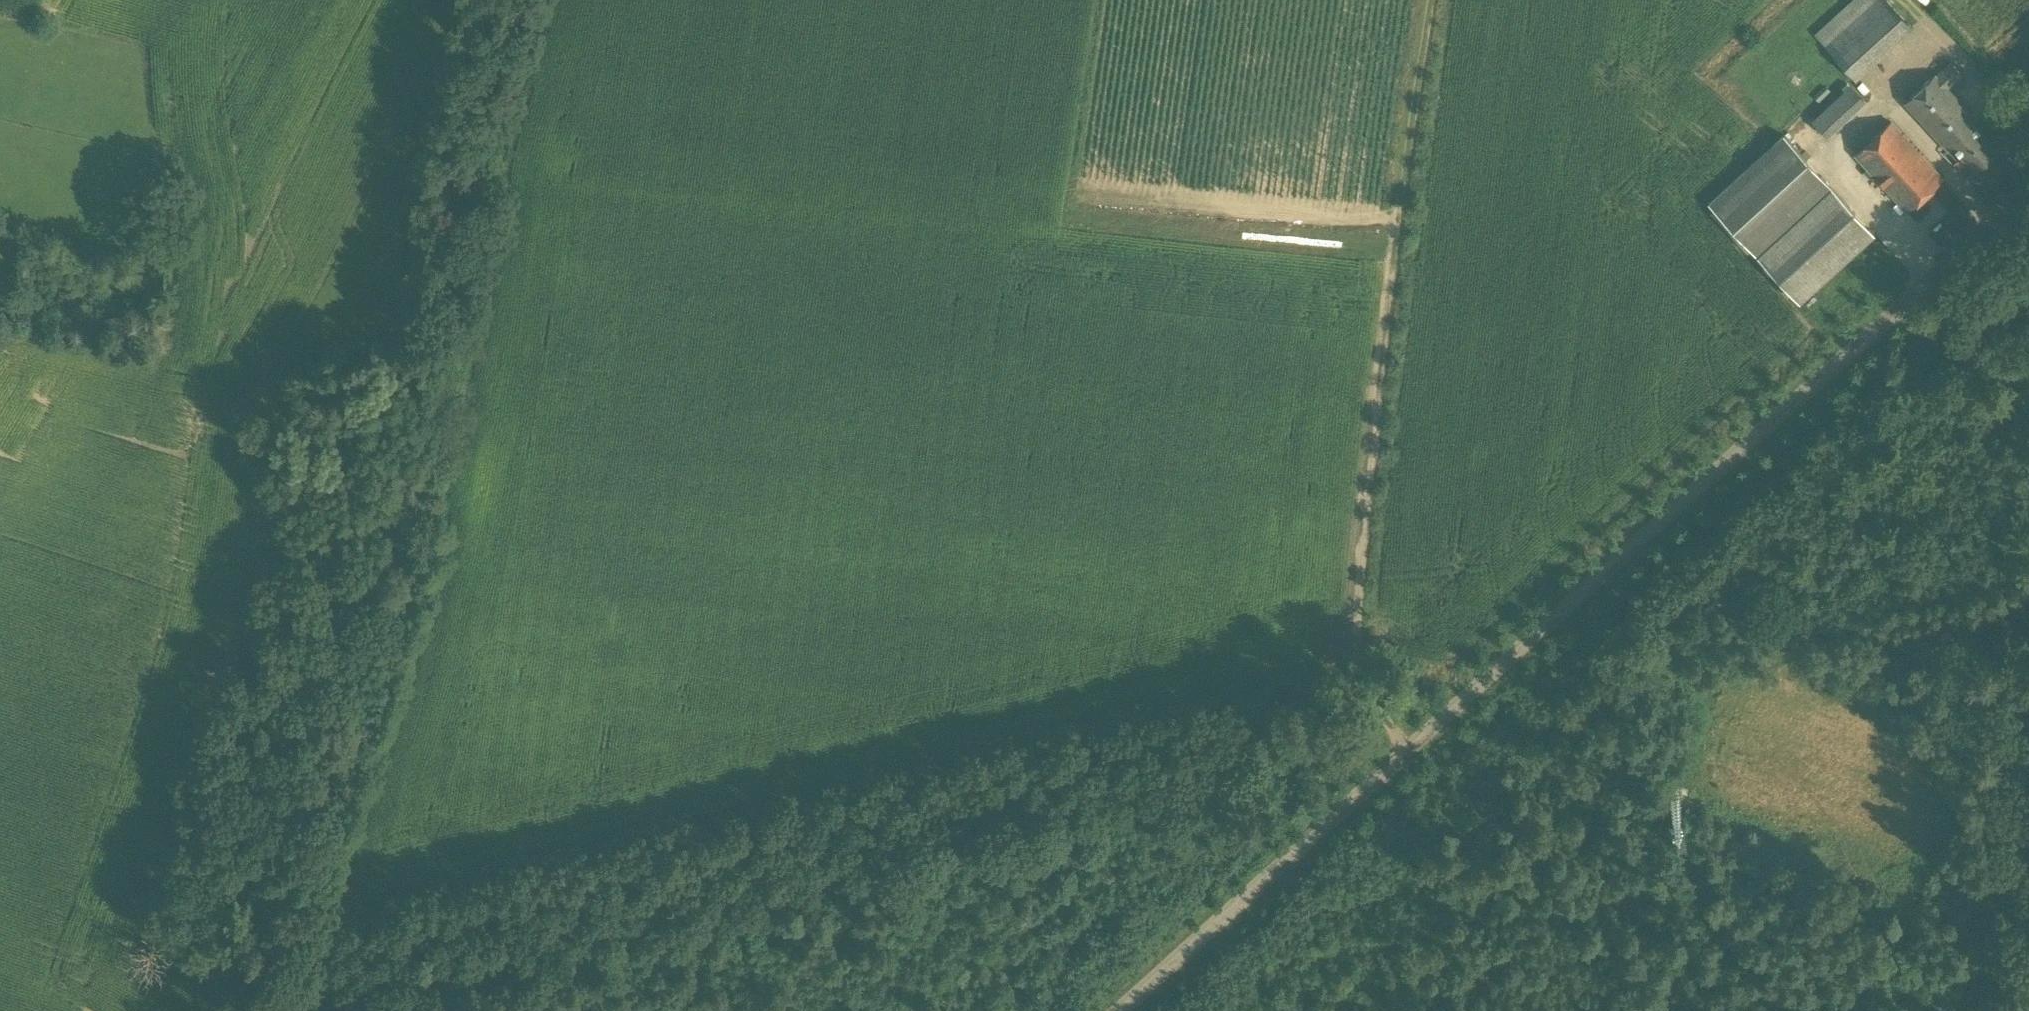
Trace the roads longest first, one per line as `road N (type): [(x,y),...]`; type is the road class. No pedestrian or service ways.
road 1 (track): [(1459,701),(2028,188)]
road 2 (track): [(1362,536),(1430,0)]
road 3 (track): [(1112,1010),(1418,738)]

